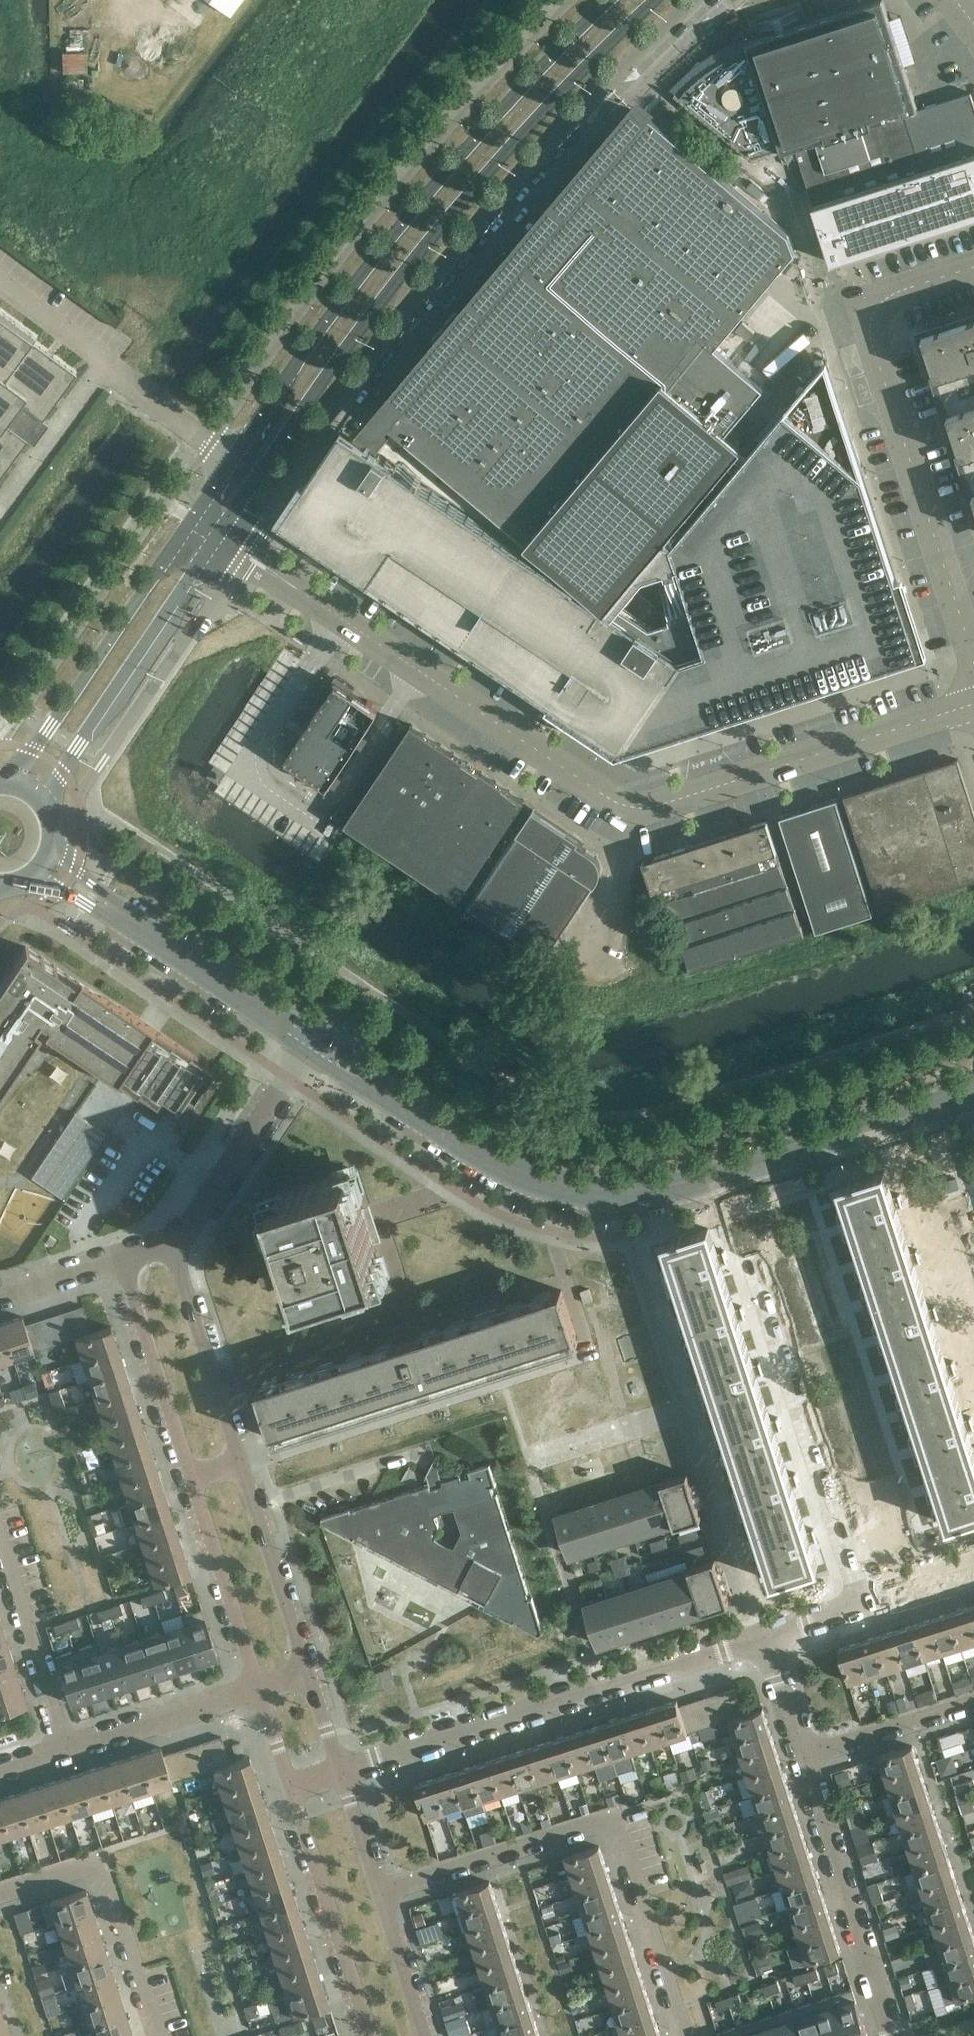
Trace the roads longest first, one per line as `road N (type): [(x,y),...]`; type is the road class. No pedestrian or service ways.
road 1 (unclassified): [(221,536),(624,805),(659,805),(973,710)]
road 2 (tertiary): [(973,1098),(649,1203),(593,1203),(503,1168),(310,1044)]
road 3 (secondary): [(221,536),(375,308),(499,159),(655,0)]
road 4 (secondary): [(616,0),(417,210),(324,324),(196,521)]
road 5 (unclassified): [(690,2035),(617,1820),(386,1890)]
road 6 (unclassified): [(973,643),(872,335),(875,311),(892,295),(973,268)]
road 7 (unclassified): [(348,1763),(768,1637)]
road 8 (secondary): [(53,800),(77,747),(221,536)]
road 9 (secondary): [(196,521),(13,771)]
road 10 (unclassified): [(895,2035),(808,1760)]
road 11 (unclassified): [(158,2035),(101,1864),(0,1896)]
road 12 (unclassified): [(288,1785),(372,2035)]
road 13 (unclassified): [(175,1246),(310,1044)]
road 14 (unclassified): [(122,1258),(192,1477)]
road 15 (unclassified): [(242,1463),(175,1246)]
road 16 (unclassified): [(308,1679),(242,1463)]
road 17 (unclassified): [(192,1477),(254,1694)]
road 18 (tertiary): [(227,989),(77,868),(61,846)]
road 19 (tertiary): [(35,882),(227,989)]
road 20 (unclassified): [(768,1637),(973,1573)]
road 21 (unclassified): [(64,1748),(254,1694)]
road 22 (unclassified): [(64,1748),(0,1563)]
road 23 (unclassified): [(973,1704),(808,1760)]
road 24 (unclassified): [(427,2035),(386,1890)]
road 25 (unclassified): [(386,1890),(348,1763)]
road 26 (unclassified): [(808,1760),(768,1637)]
road 27 (unclassified): [(122,1258),(0,1295)]

